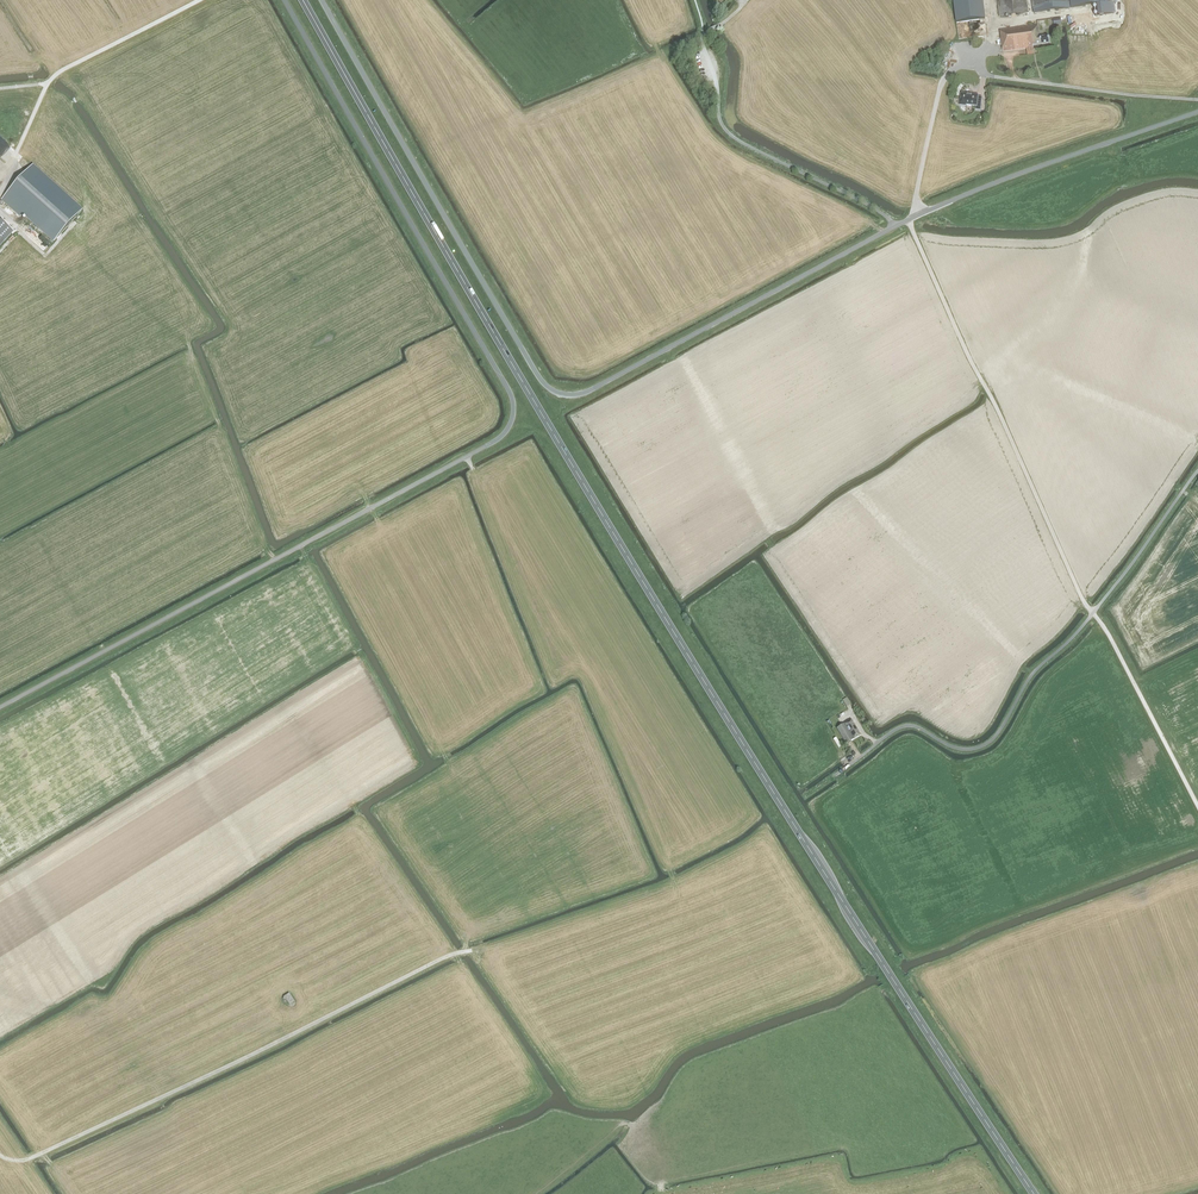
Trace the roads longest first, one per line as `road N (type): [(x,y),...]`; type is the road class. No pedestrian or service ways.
road 1 (trunk): [(1036,1193),(663,615),(303,0)]
road 2 (unclassified): [(322,0),(538,376),(568,395),(946,203),(1197,112)]
road 3 (unclassified): [(284,0),(507,388),(509,427),(0,709)]
road 4 (track): [(908,220),(1081,595),(1197,806)]
road 5 (unclassified): [(878,742),(907,726),(963,749),(992,740),(1028,681),(1087,620),(1197,470)]

